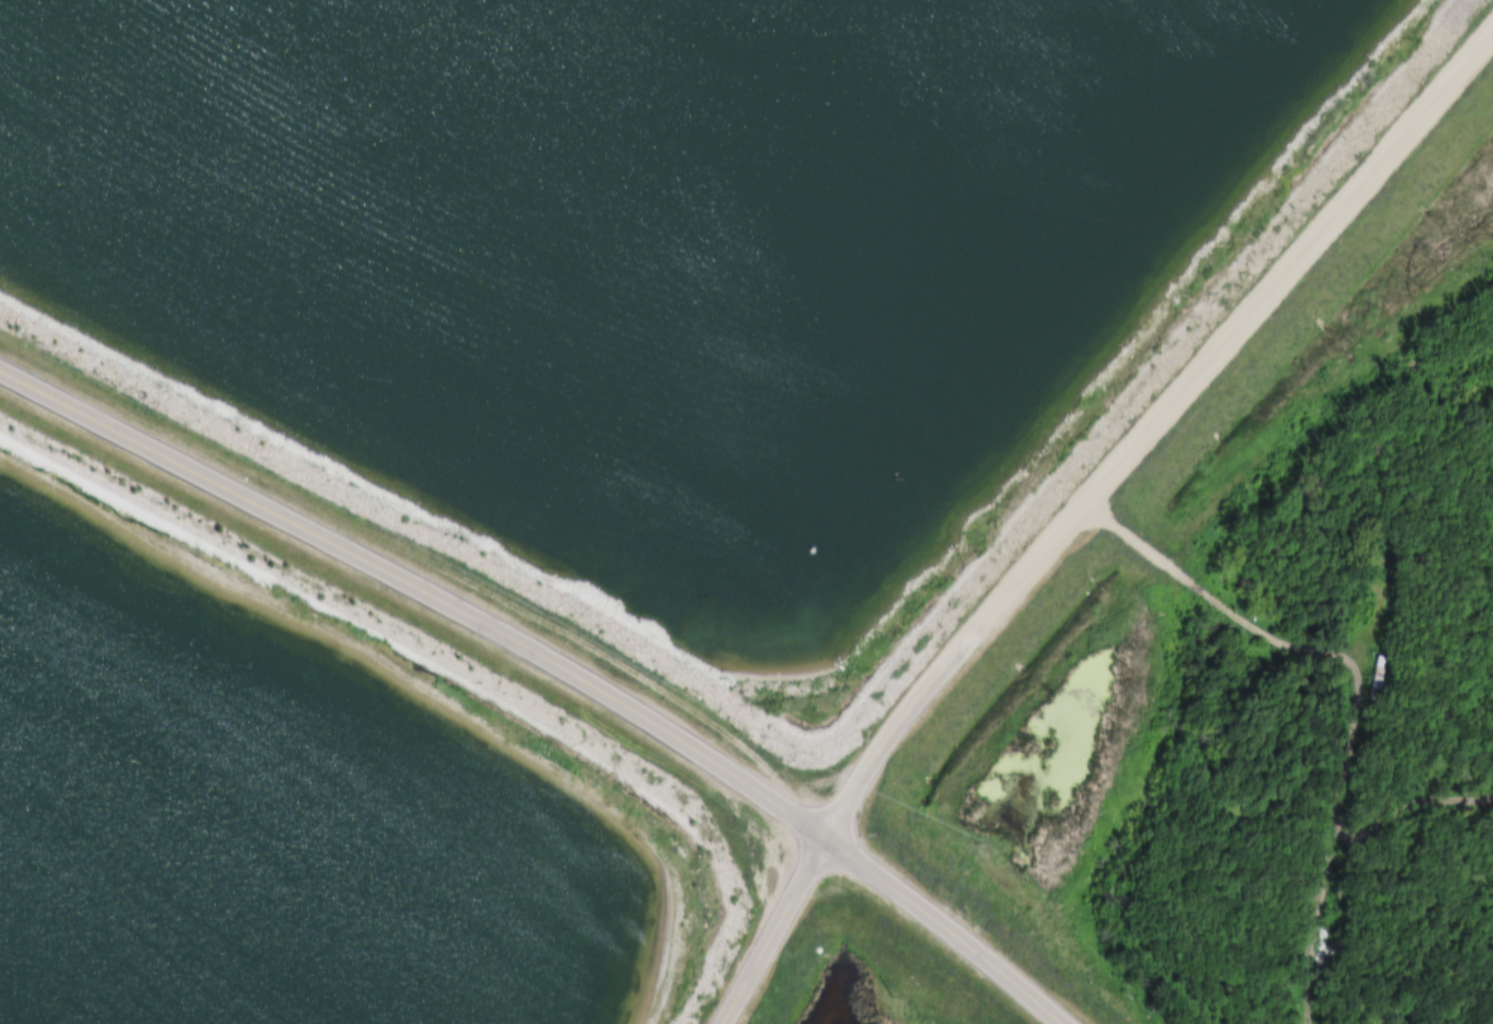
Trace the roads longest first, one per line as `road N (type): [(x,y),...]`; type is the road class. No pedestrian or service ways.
road 1 (tertiary): [(1088,1023),(856,793),(457,555),(0,317)]
road 2 (tertiary): [(1492,2),(943,621)]
road 3 (tertiary): [(654,1023),(786,803),(943,621)]

